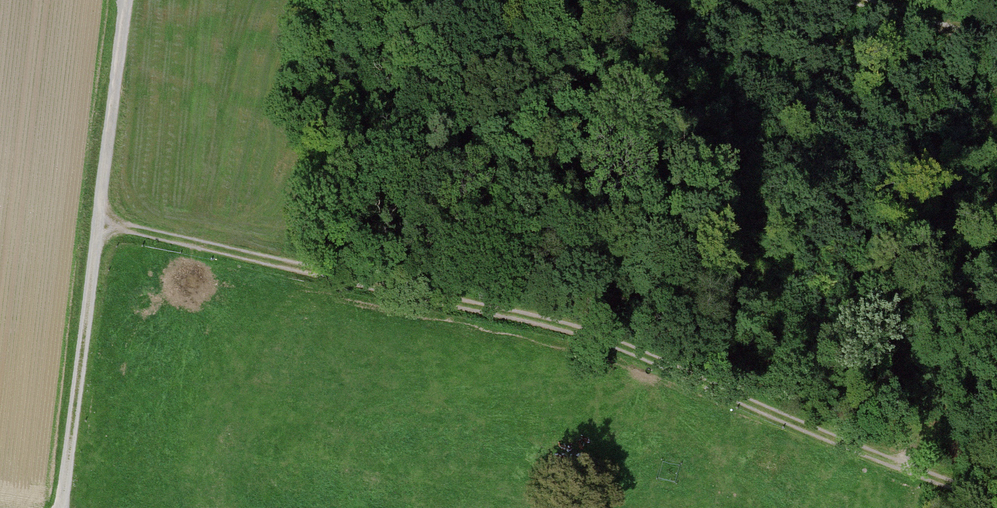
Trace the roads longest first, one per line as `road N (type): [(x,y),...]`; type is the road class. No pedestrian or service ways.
road 1 (track): [(100,226),(576,329),(963,497)]
road 2 (track): [(128,0),(64,507)]
road 3 (track): [(996,42),(858,0)]

